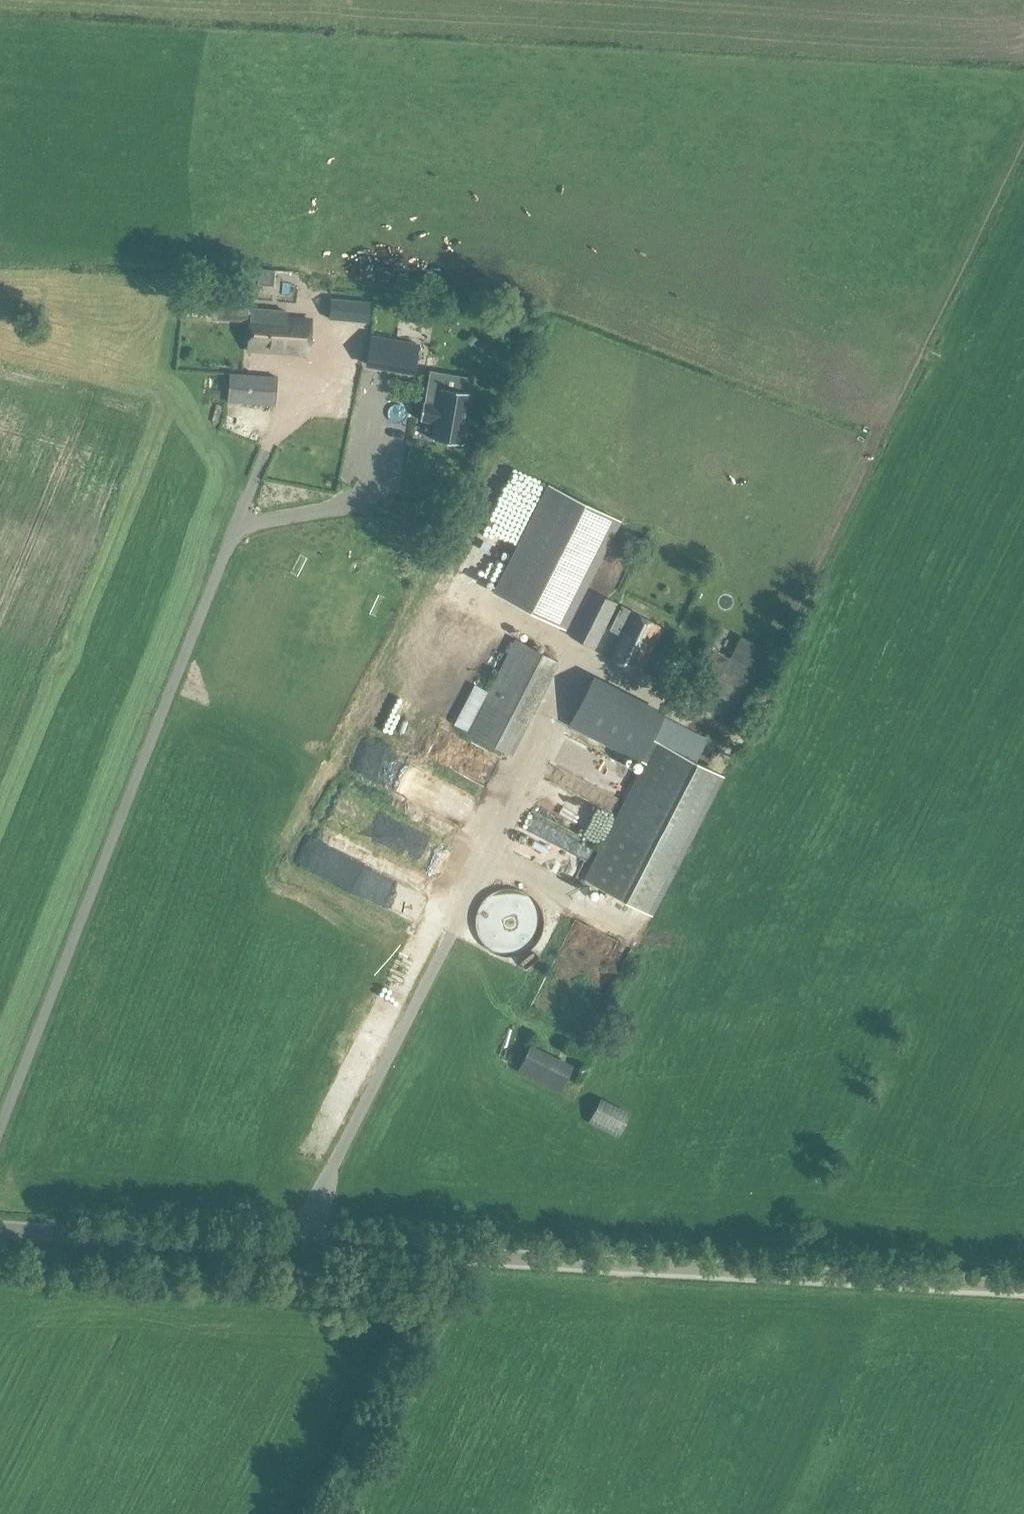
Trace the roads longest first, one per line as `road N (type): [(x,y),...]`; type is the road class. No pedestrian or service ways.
road 1 (unclassified): [(1023,1290),(0,1230)]

